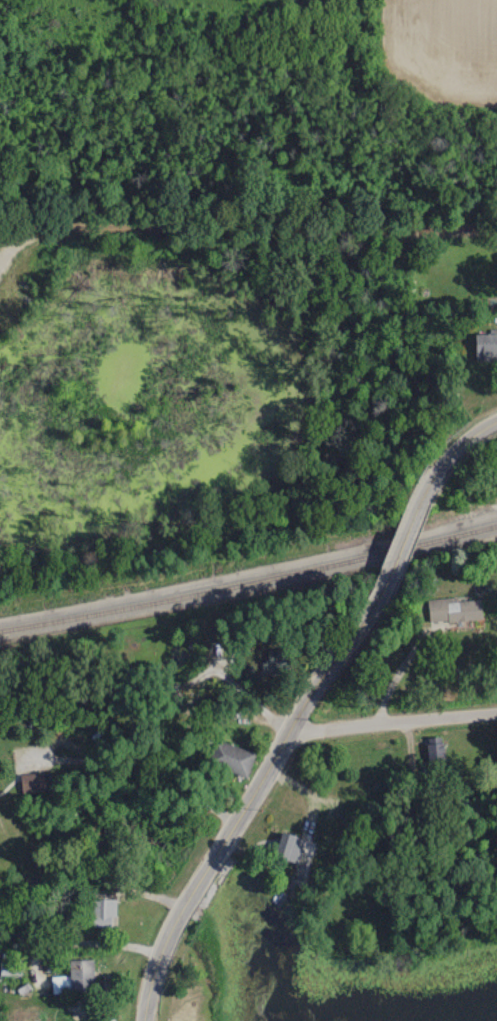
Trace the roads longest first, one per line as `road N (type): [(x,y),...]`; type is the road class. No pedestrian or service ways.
road 1 (tertiary): [(148,1020),(161,952),(379,583)]
road 2 (residential): [(0,229),(496,230)]
road 3 (residential): [(290,732),(496,712)]
road 4 (tertiary): [(415,507),(458,447),(496,421)]

